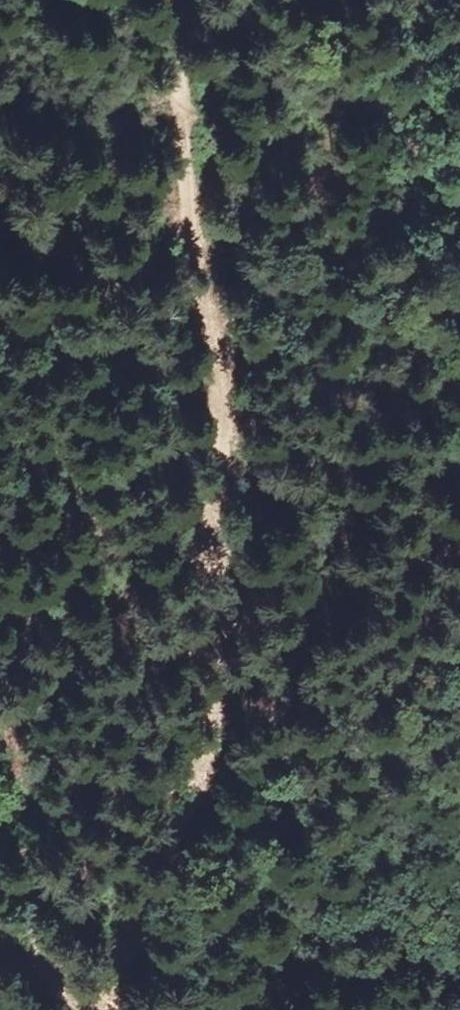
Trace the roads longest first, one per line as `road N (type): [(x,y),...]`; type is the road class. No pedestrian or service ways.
road 1 (track): [(92,1009),(143,912),(185,803),(212,698),(221,411),(167,0)]
road 2 (track): [(73,1009),(0,892)]

